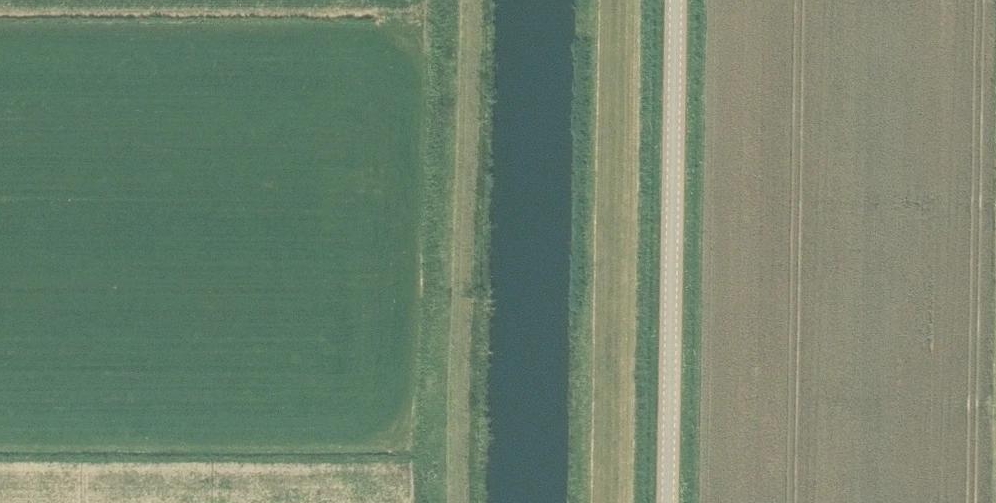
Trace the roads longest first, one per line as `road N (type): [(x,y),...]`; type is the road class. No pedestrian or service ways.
road 1 (tertiary): [(668,502),(676,0)]

